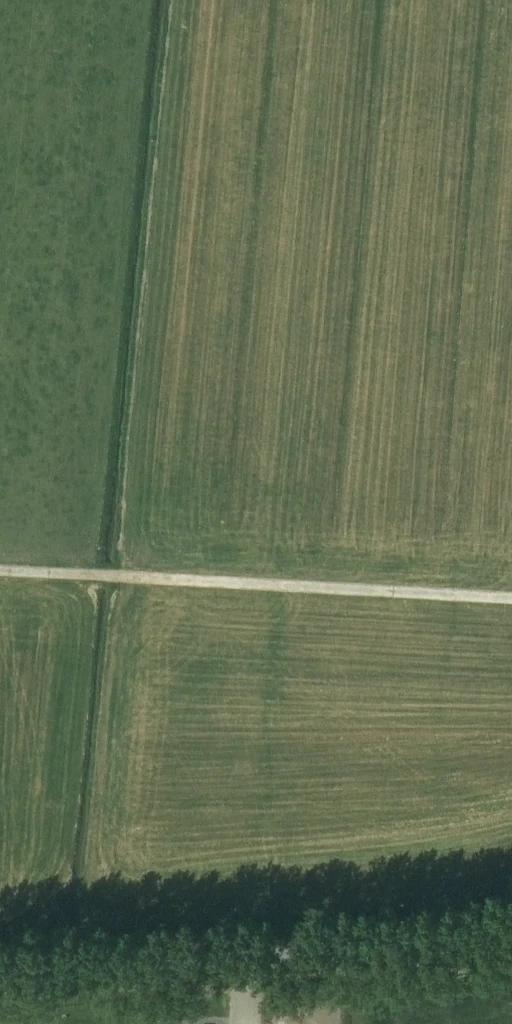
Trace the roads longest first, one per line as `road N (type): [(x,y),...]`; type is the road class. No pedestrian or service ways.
road 1 (unclassified): [(0,978),(329,958),(511,933)]

